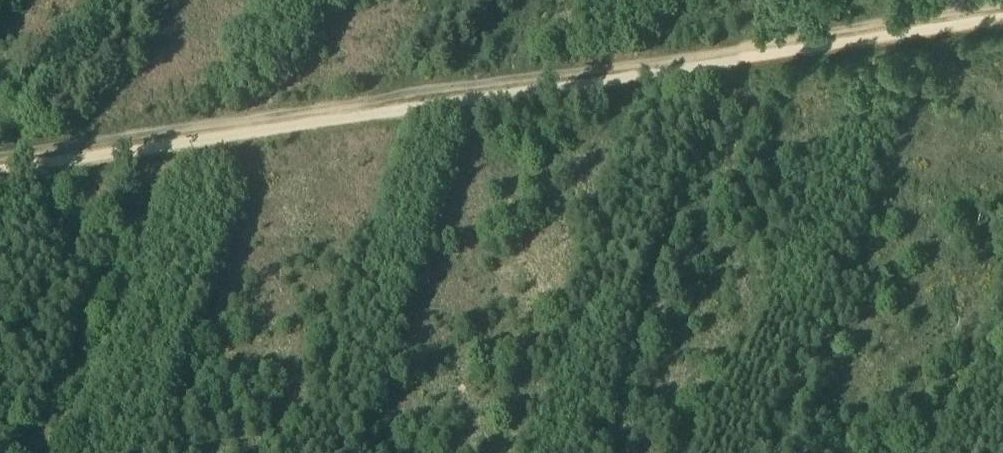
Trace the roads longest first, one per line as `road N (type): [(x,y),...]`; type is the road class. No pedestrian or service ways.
road 1 (track): [(0,172),(1002,24)]

